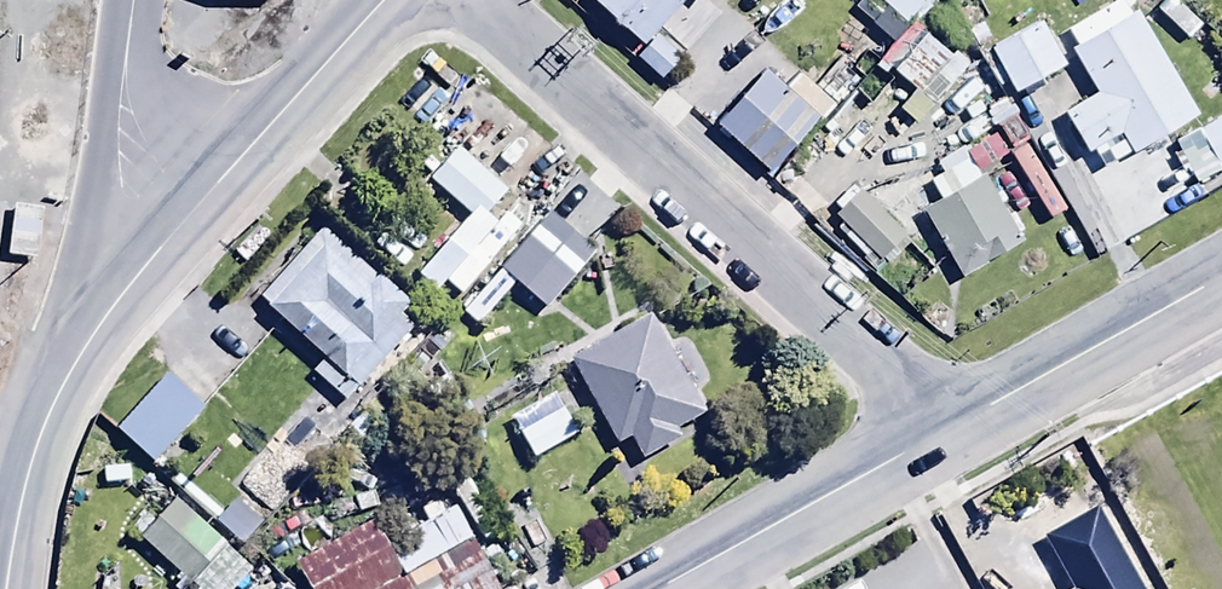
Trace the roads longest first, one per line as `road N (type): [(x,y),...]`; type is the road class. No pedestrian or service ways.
road 1 (residential): [(387,0),(179,226),(82,352),(29,462),(5,588)]
road 2 (residential): [(479,0),(966,432)]
road 3 (tertiary): [(681,588),(966,432)]
road 4 (tertiary): [(966,432),(1221,290)]

